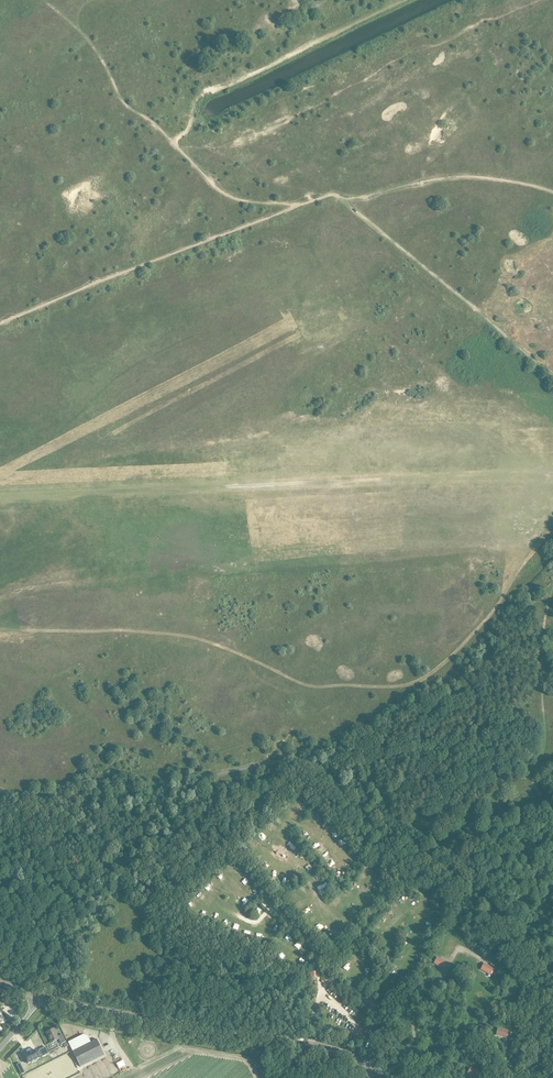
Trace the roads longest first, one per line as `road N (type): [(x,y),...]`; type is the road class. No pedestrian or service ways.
road 1 (track): [(44,0),(91,43),(123,101),(170,140),(188,129),(203,94),(404,0)]
road 2 (secondary): [(371,1065),(312,1042),(39,995)]
road 3 (track): [(0,324),(302,204)]
road 4 (track): [(552,375),(338,196)]
road 5 (track): [(552,192),(457,176),(338,196)]
road 6 (track): [(302,204),(228,195),(170,140)]

